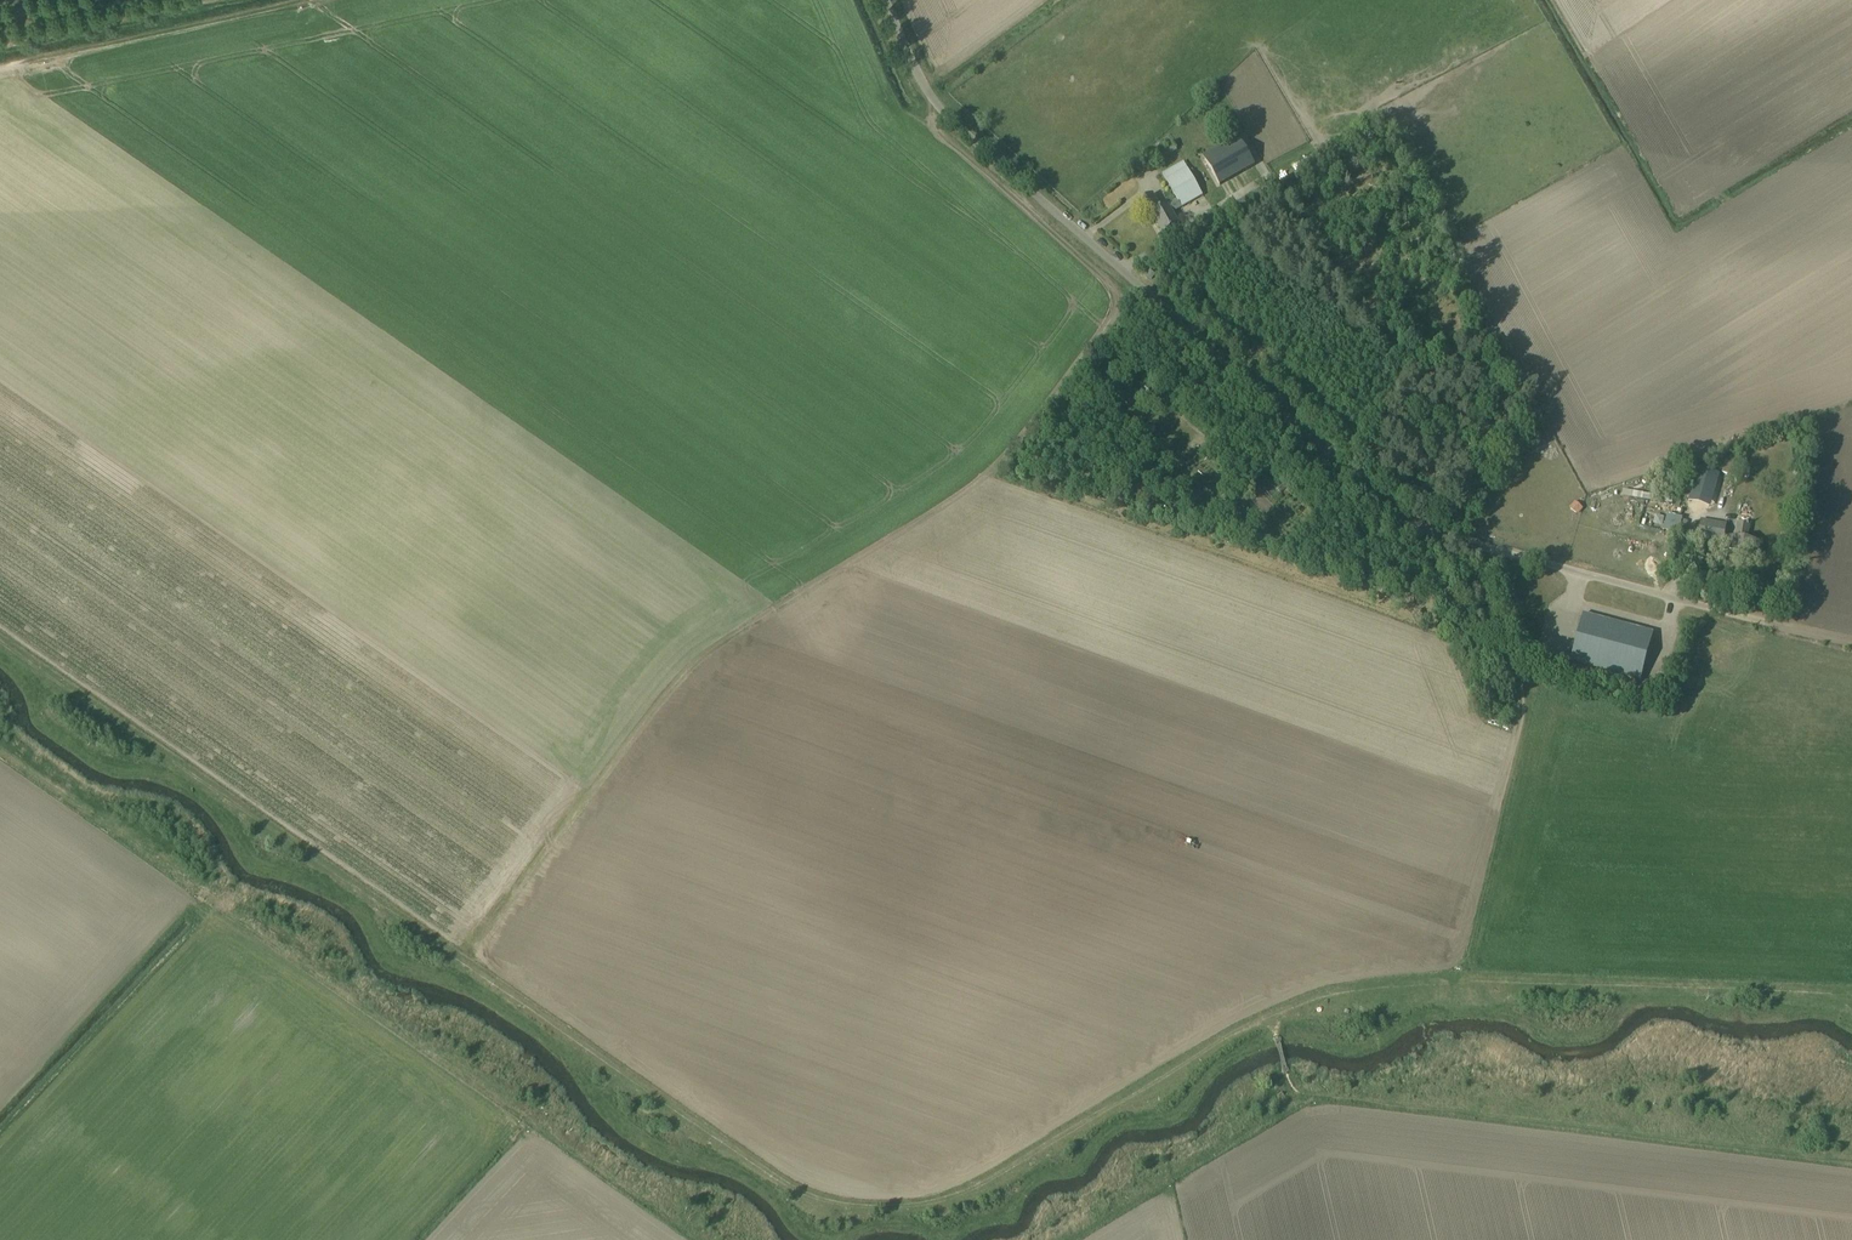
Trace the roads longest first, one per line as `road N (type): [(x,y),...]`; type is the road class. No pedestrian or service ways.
road 1 (unclassified): [(1851,641),(1450,538),(1408,519),(940,108),(884,0)]
road 2 (track): [(1494,548),(1490,598),(1524,692),(1453,971)]

